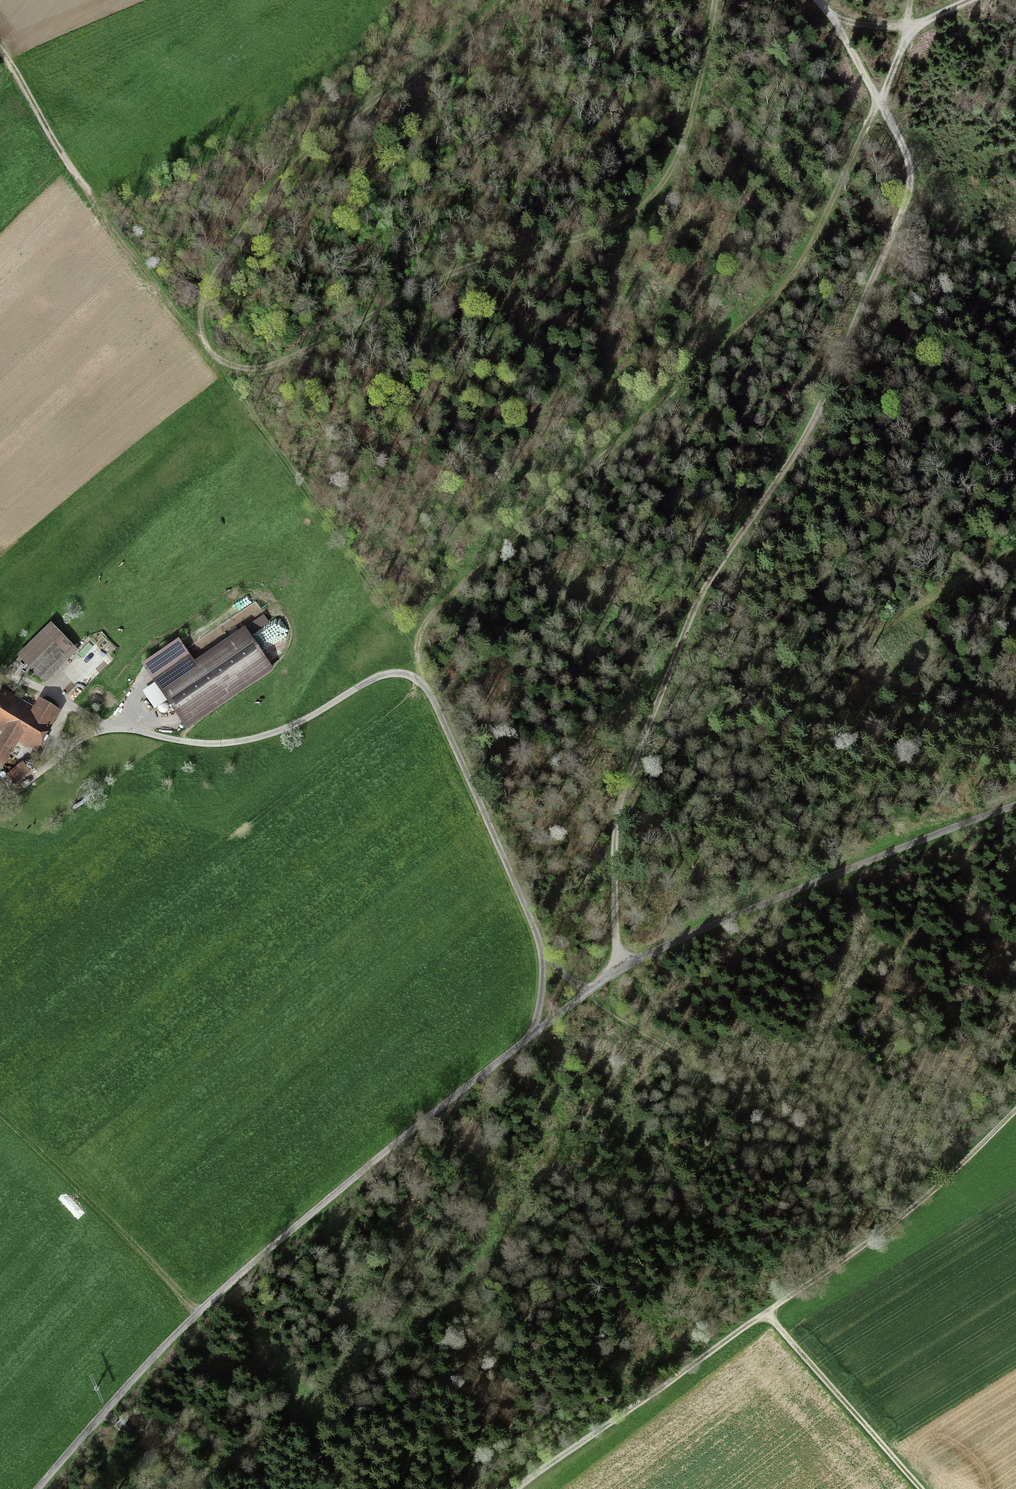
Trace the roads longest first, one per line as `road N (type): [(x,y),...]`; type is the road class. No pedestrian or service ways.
road 1 (track): [(618,971),(614,852),(633,761),(702,594),(814,419),(909,191),(899,140),(816,0)]
road 2 (track): [(912,0),(880,102),(791,280),(437,609),(420,636),(426,684)]
road 3 (track): [(715,0),(675,158),(638,210),(578,239),(440,277),(276,364),(242,370),(220,363)]
road 4 (track): [(37,1488),(261,1254),(534,1033)]
road 5 (track): [(534,1033),(597,982),(677,938),(1015,801)]
road 6 (track): [(496,0),(286,170),(218,266),(200,310),(201,334)]
road 7 (track): [(767,1313),(509,1488)]
road 8 (track): [(426,684),(545,959)]
road 9 (track): [(199,1312),(0,1116)]
road 10 (track): [(767,1313),(921,1488)]
road 11 (track): [(911,1209),(767,1313)]
road 12 (track): [(93,197),(0,46)]
road 13 (track): [(1015,1110),(911,1209)]
road 14 (track): [(969,0),(908,26),(835,23)]

